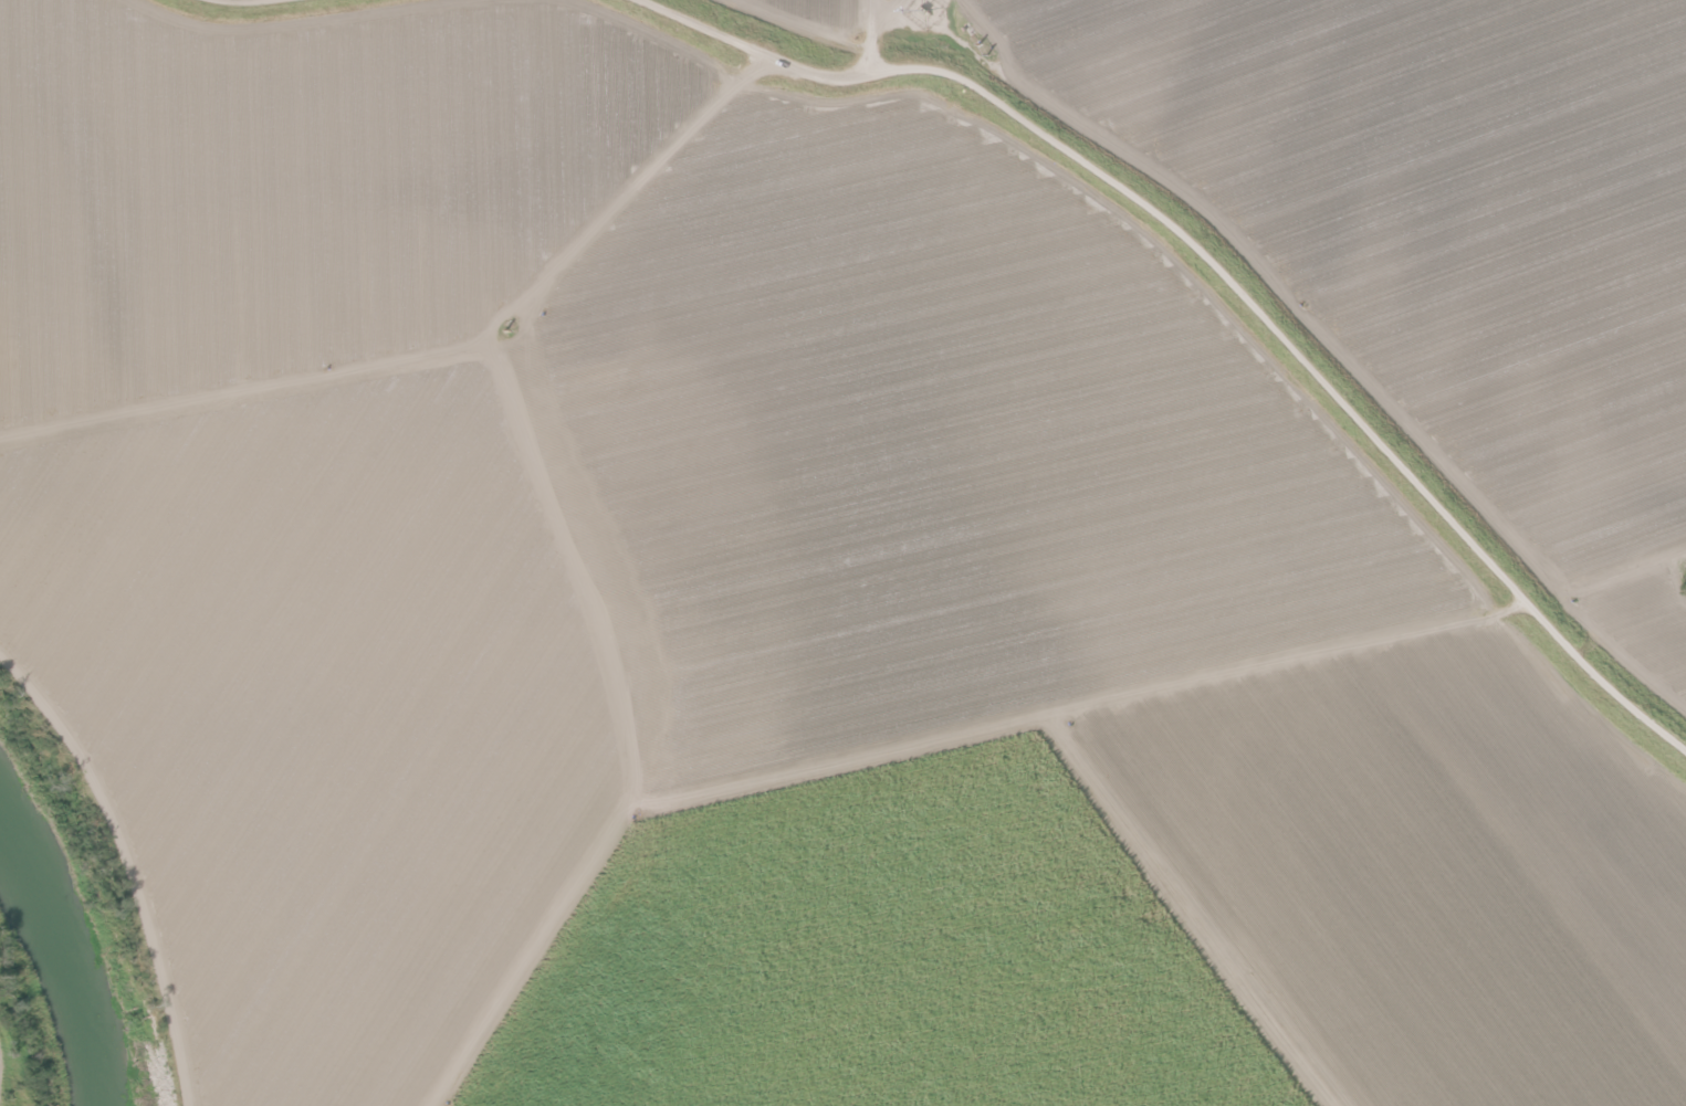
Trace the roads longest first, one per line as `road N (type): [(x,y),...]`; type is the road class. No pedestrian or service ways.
road 1 (residential): [(1685,749),(1601,678),(1161,214),(956,78),(918,71),(834,82),(764,61),(629,0)]
road 2 (track): [(426,1105),(624,802),(658,719),(656,662),(516,355),(528,301),(727,88),(764,61)]
road 3 (track): [(1522,598),(1493,618),(660,809),(624,802)]
road 4 (track): [(1560,592),(1231,236),(946,33),(925,3)]
road 5 (track): [(516,355),(465,354),(0,444)]
road 6 (track): [(1049,717),(1341,1105)]
road 7 (track): [(176,1105),(170,1058),(103,829),(42,718),(0,674)]
road 8 (track): [(1685,549),(1560,592)]

